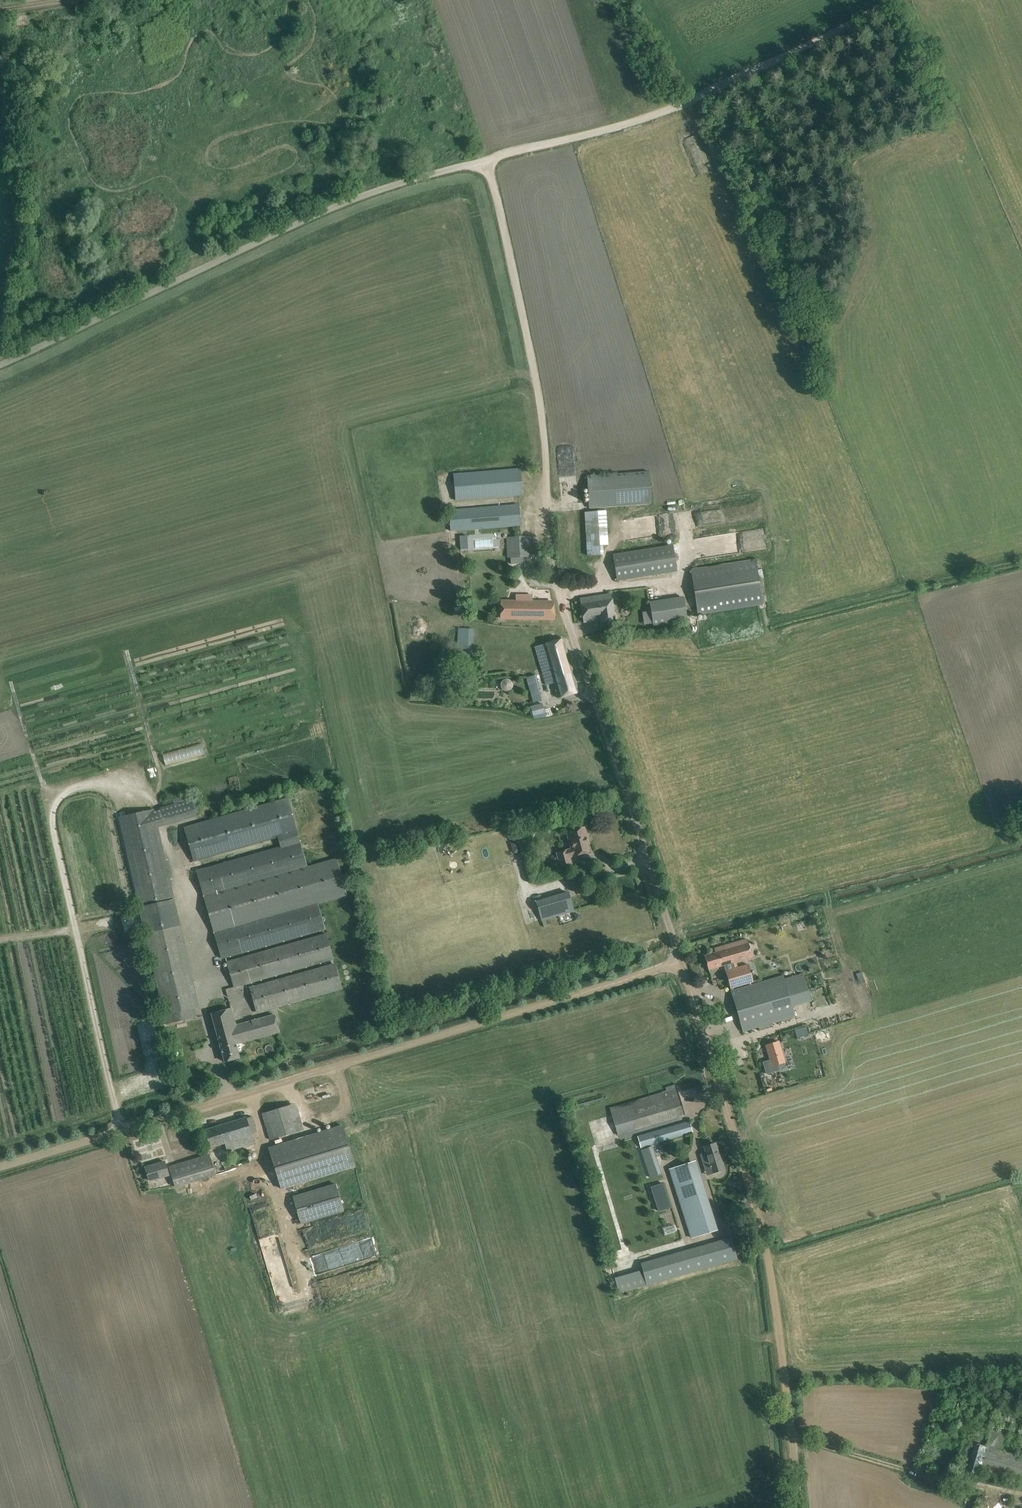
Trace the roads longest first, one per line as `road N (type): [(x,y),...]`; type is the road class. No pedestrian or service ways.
road 1 (track): [(557,587),(536,380),(488,160),(671,109),(890,0)]
road 2 (unclassified): [(0,1166),(680,962)]
road 3 (unclassified): [(799,1507),(768,1262),(680,962)]
road 4 (unclassified): [(0,364),(341,204),(488,160)]
road 5 (unclassified): [(680,962),(557,587)]

